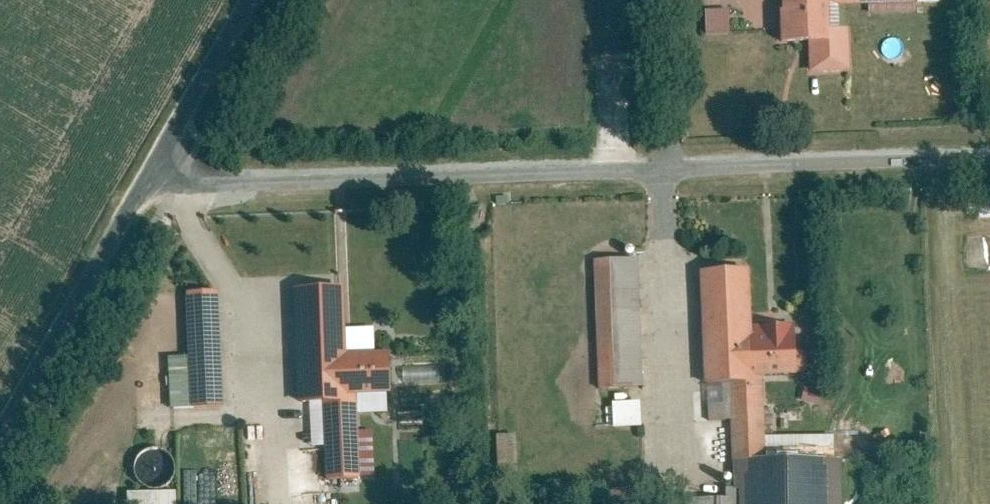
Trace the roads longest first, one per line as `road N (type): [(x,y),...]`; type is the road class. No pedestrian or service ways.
road 1 (residential): [(151,175),(180,185),(989,160)]
road 2 (tertiary): [(151,175),(0,448)]
road 3 (tertiary): [(251,0),(151,175)]

